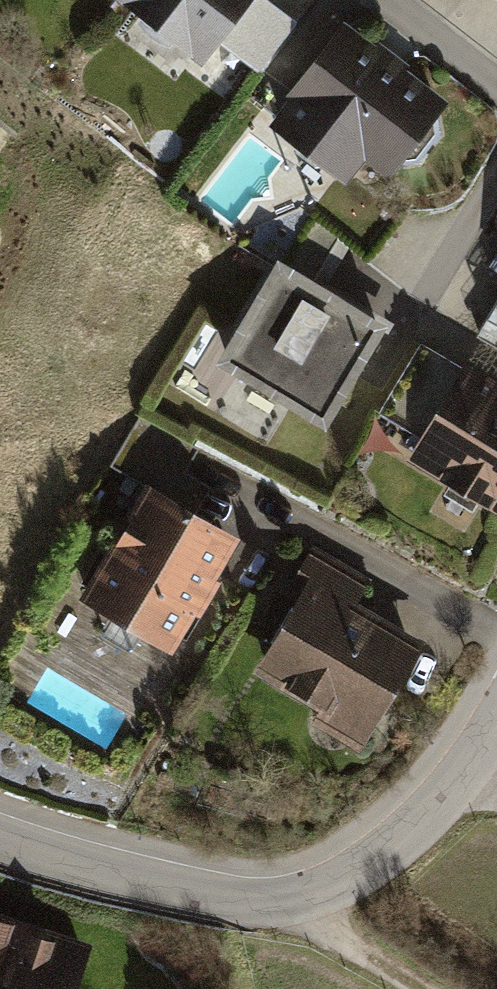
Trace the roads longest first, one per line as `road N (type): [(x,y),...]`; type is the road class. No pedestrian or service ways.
road 1 (residential): [(0,840),(172,890),(269,896),(313,886),(362,865),(416,824),(496,710)]
road 2 (track): [(413,988),(269,896)]

